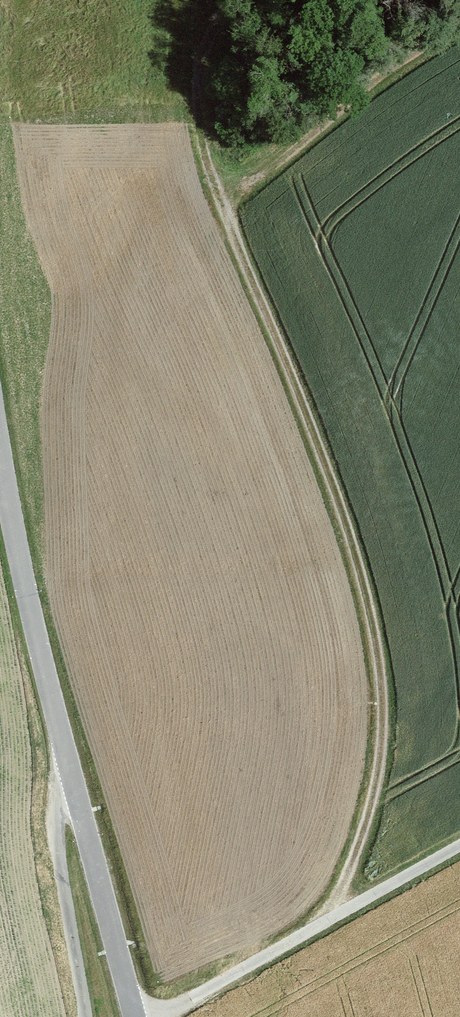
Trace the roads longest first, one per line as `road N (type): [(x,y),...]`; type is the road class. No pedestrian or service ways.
road 1 (track): [(321,926),(360,843),(380,763),(381,669),(362,578),(314,434),(212,191),(194,105),(203,37),(225,0)]
road 2 (tertiary): [(131,1016),(18,565),(0,445)]
road 3 (track): [(159,1016),(459,847)]
road 4 (track): [(68,772),(52,824),(83,1016)]

